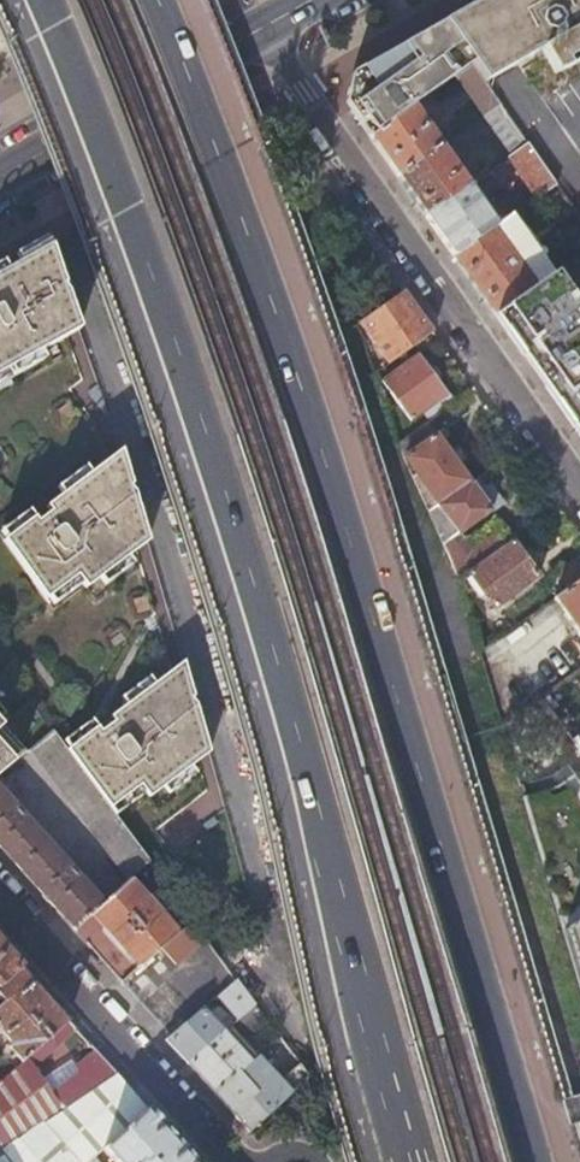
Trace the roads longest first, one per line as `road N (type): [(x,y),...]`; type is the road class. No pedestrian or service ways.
road 1 (primary): [(537,1161),(305,400),(156,0)]
road 2 (primary): [(46,30),(200,451),(405,1161)]
road 3 (residential): [(263,28),(579,486)]
road 4 (residential): [(230,1161),(0,903)]
road 5 (secondary): [(0,177),(263,28)]

